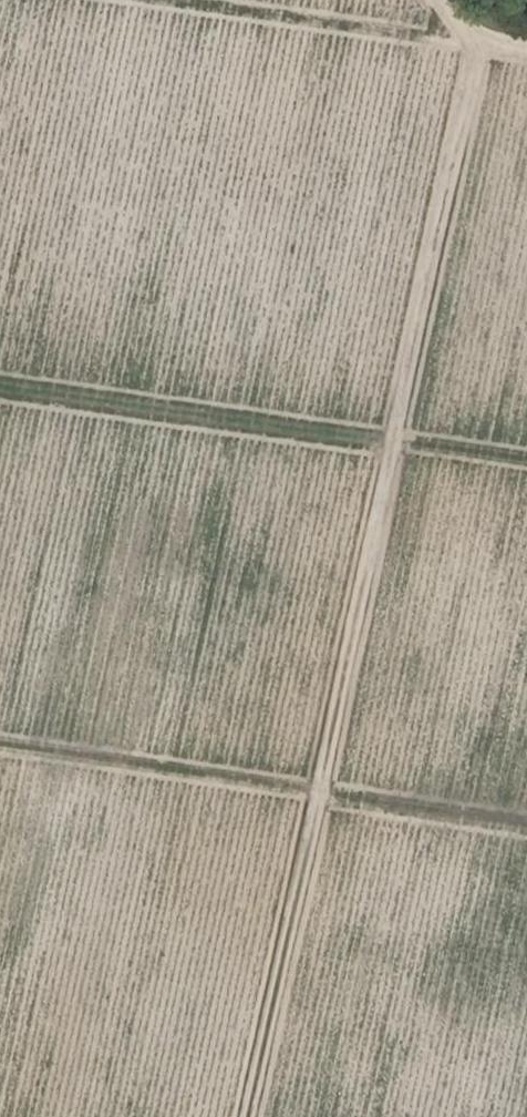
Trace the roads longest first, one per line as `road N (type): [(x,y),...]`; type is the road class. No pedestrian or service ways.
road 1 (track): [(479,53),(248,1116)]
road 2 (track): [(0,386),(526,461)]
road 3 (track): [(166,0),(470,41)]

